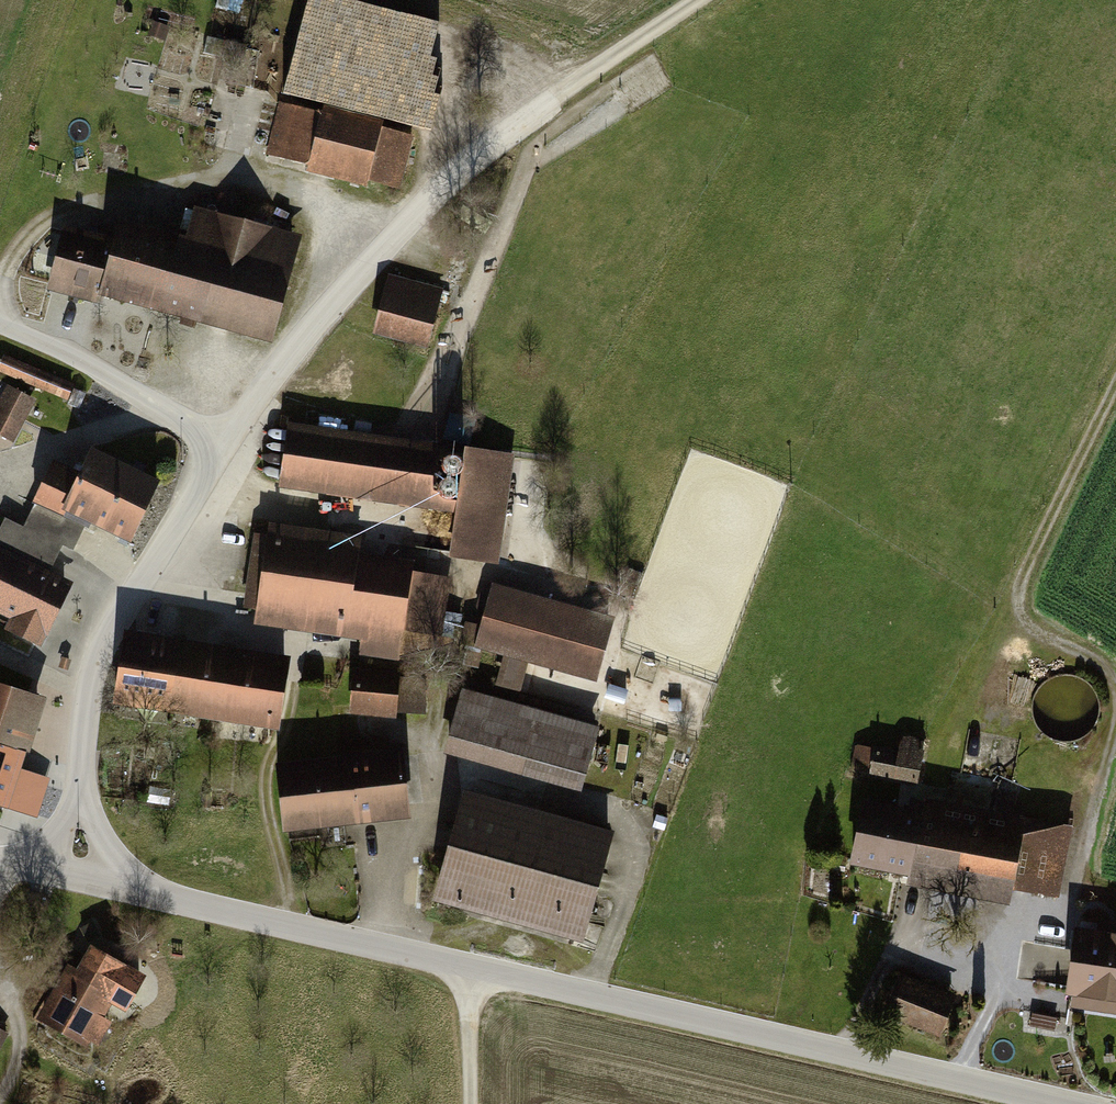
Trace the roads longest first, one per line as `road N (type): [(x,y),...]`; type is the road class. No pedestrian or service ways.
road 1 (unclassified): [(142,892),(1068,1103)]
road 2 (unclassified): [(0,330),(64,354),(224,440),(101,642),(89,689),(83,791)]
road 3 (track): [(290,927),(288,886),(267,811),(267,766),(287,730),(298,645)]
road 4 (track): [(1115,390),(1022,584)]
road 5 (track): [(696,0),(559,96)]
road 6 (track): [(473,1103),(470,972)]
road 7 (unclassified): [(20,865),(142,892)]
road 8 (unclassified): [(83,791),(104,854),(142,892)]

